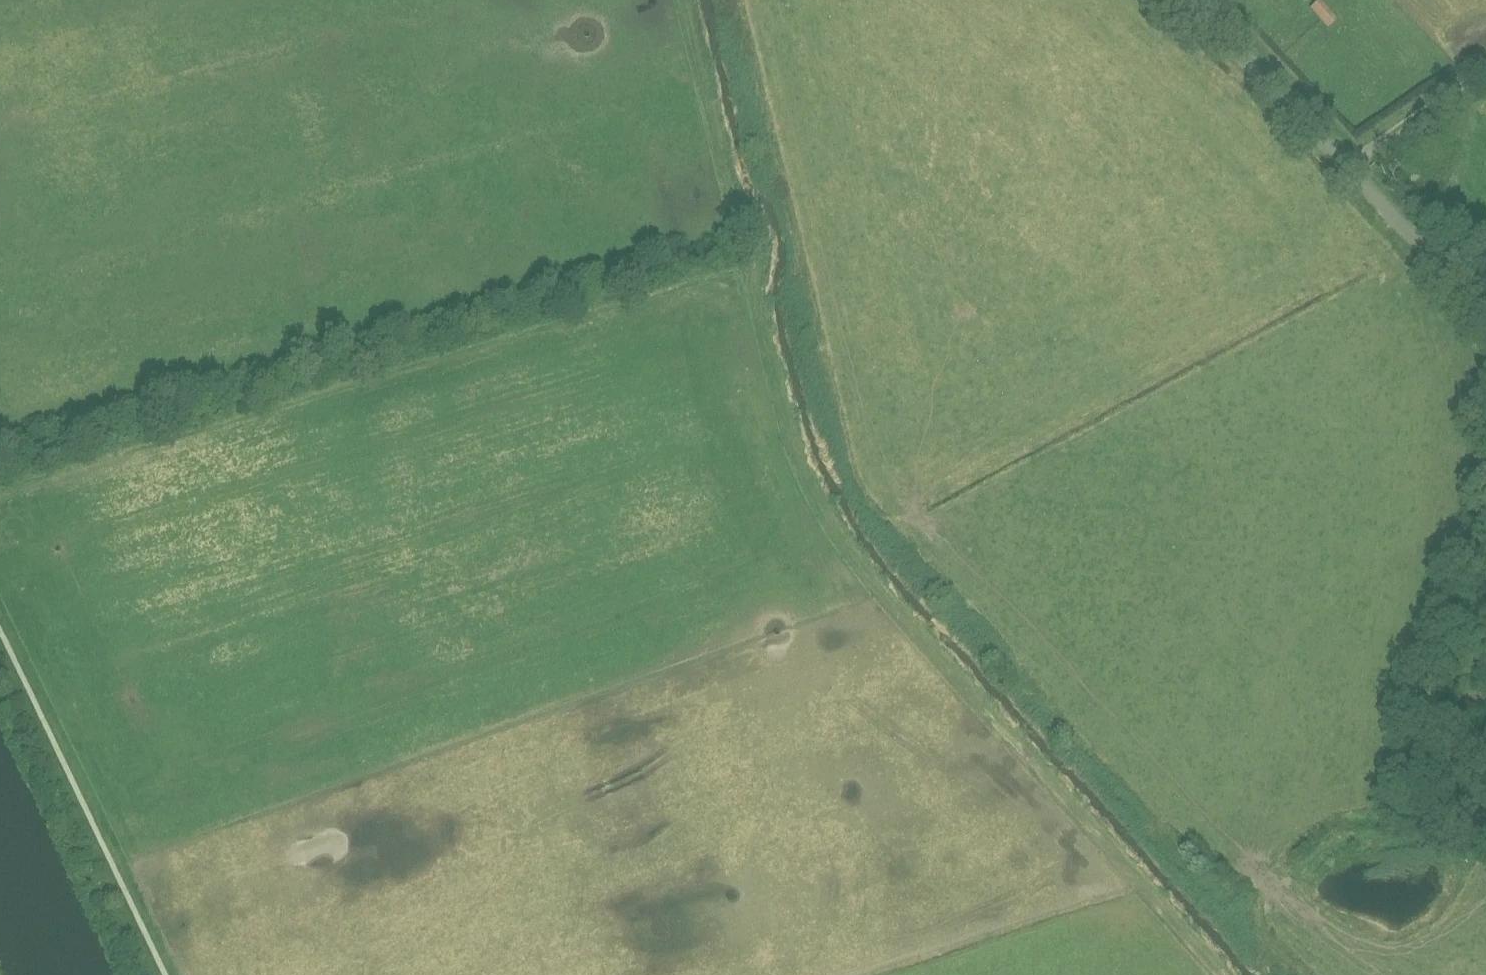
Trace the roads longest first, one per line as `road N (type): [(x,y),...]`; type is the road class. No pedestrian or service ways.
road 1 (unclassified): [(1485,307),(1180,0)]

